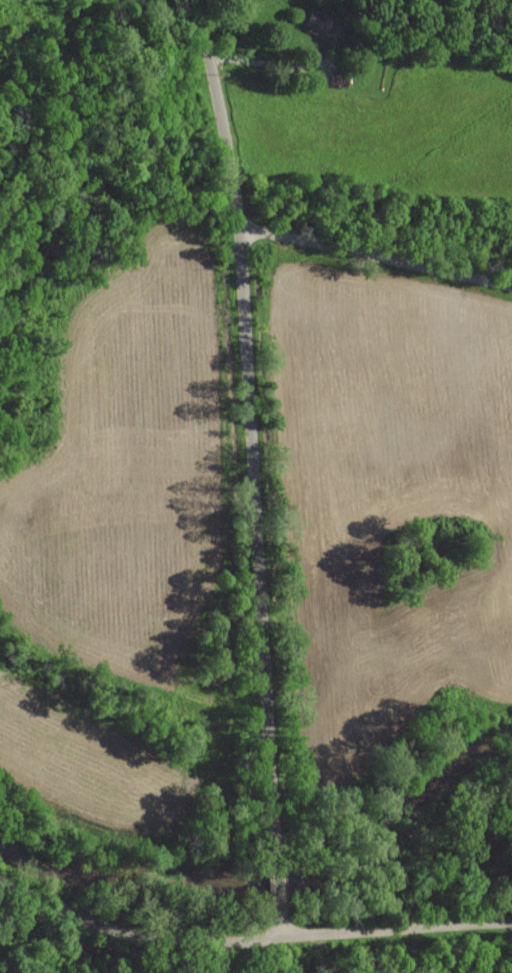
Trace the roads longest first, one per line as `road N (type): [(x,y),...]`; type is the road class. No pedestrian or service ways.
road 1 (residential): [(278,934),(251,315),(233,176),(196,0)]
road 2 (residential): [(511,923),(278,934),(0,908)]
road 3 (residential): [(251,315),(511,368)]

